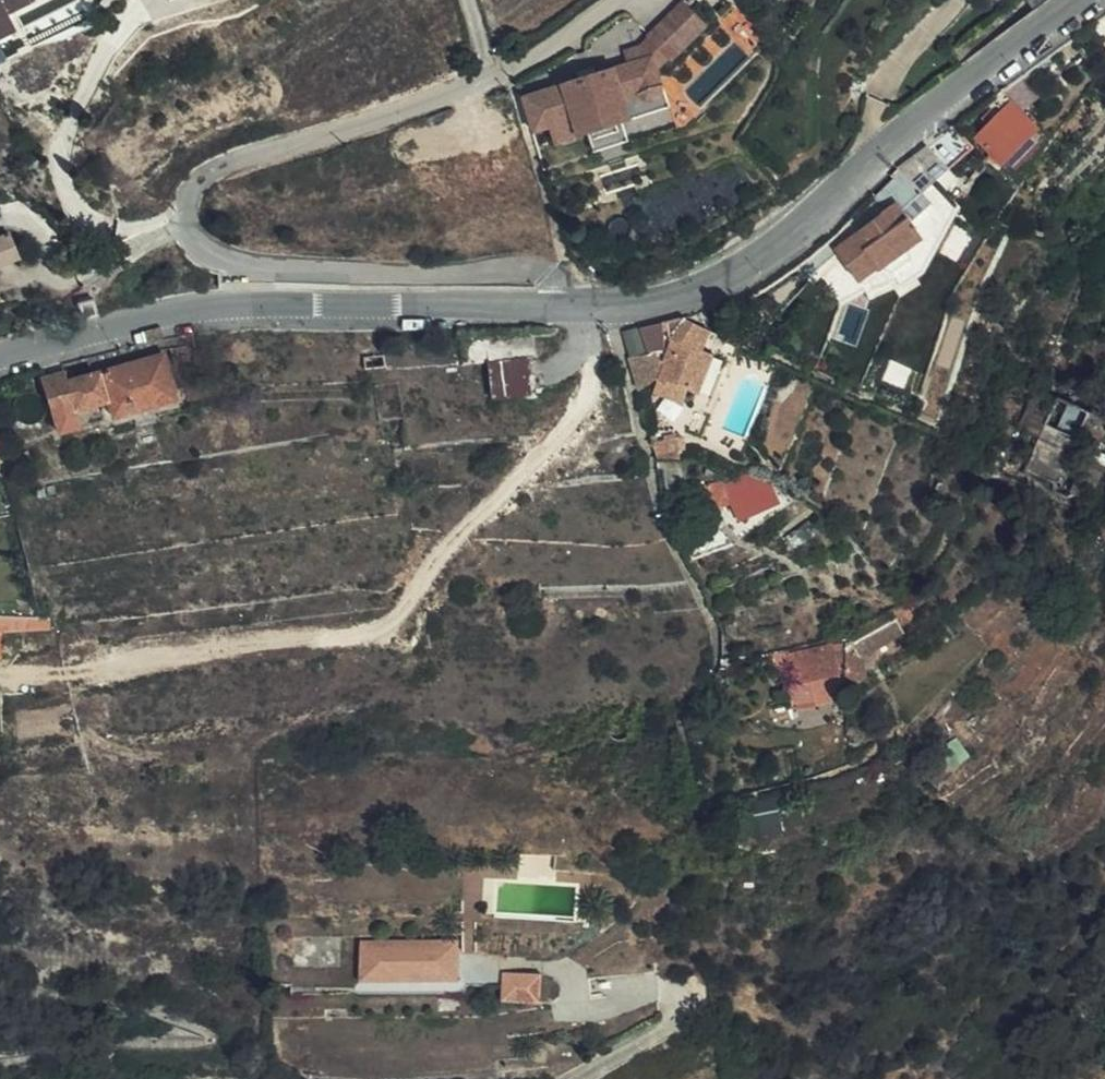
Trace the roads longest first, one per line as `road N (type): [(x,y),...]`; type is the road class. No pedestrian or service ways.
road 1 (residential): [(560,305),(549,275),(523,263),(233,260),(200,247),(189,214),(196,186),(234,161),(491,74),(615,0)]
road 2 (tertiary): [(1073,0),(899,129),(789,238),(726,276),(644,303),(560,305)]
road 3 (tertiary): [(560,305),(210,307),(0,356)]

